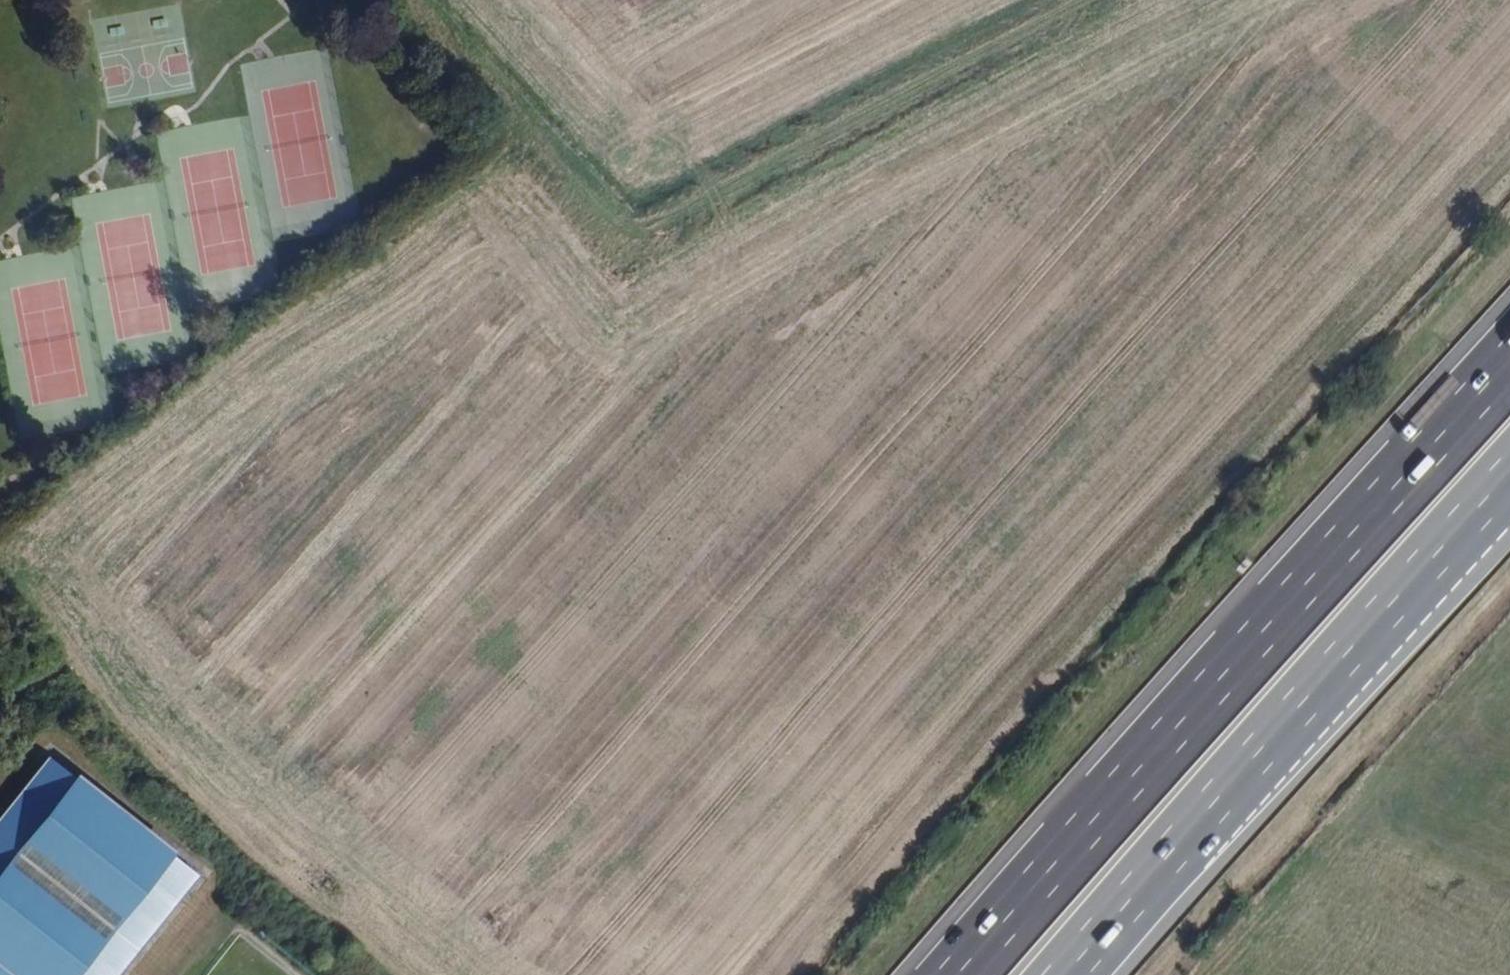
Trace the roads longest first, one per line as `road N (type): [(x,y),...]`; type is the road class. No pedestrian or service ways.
road 1 (motorway): [(1509,361),(959,974)]
road 2 (motorway): [(1067,974),(1509,486)]

